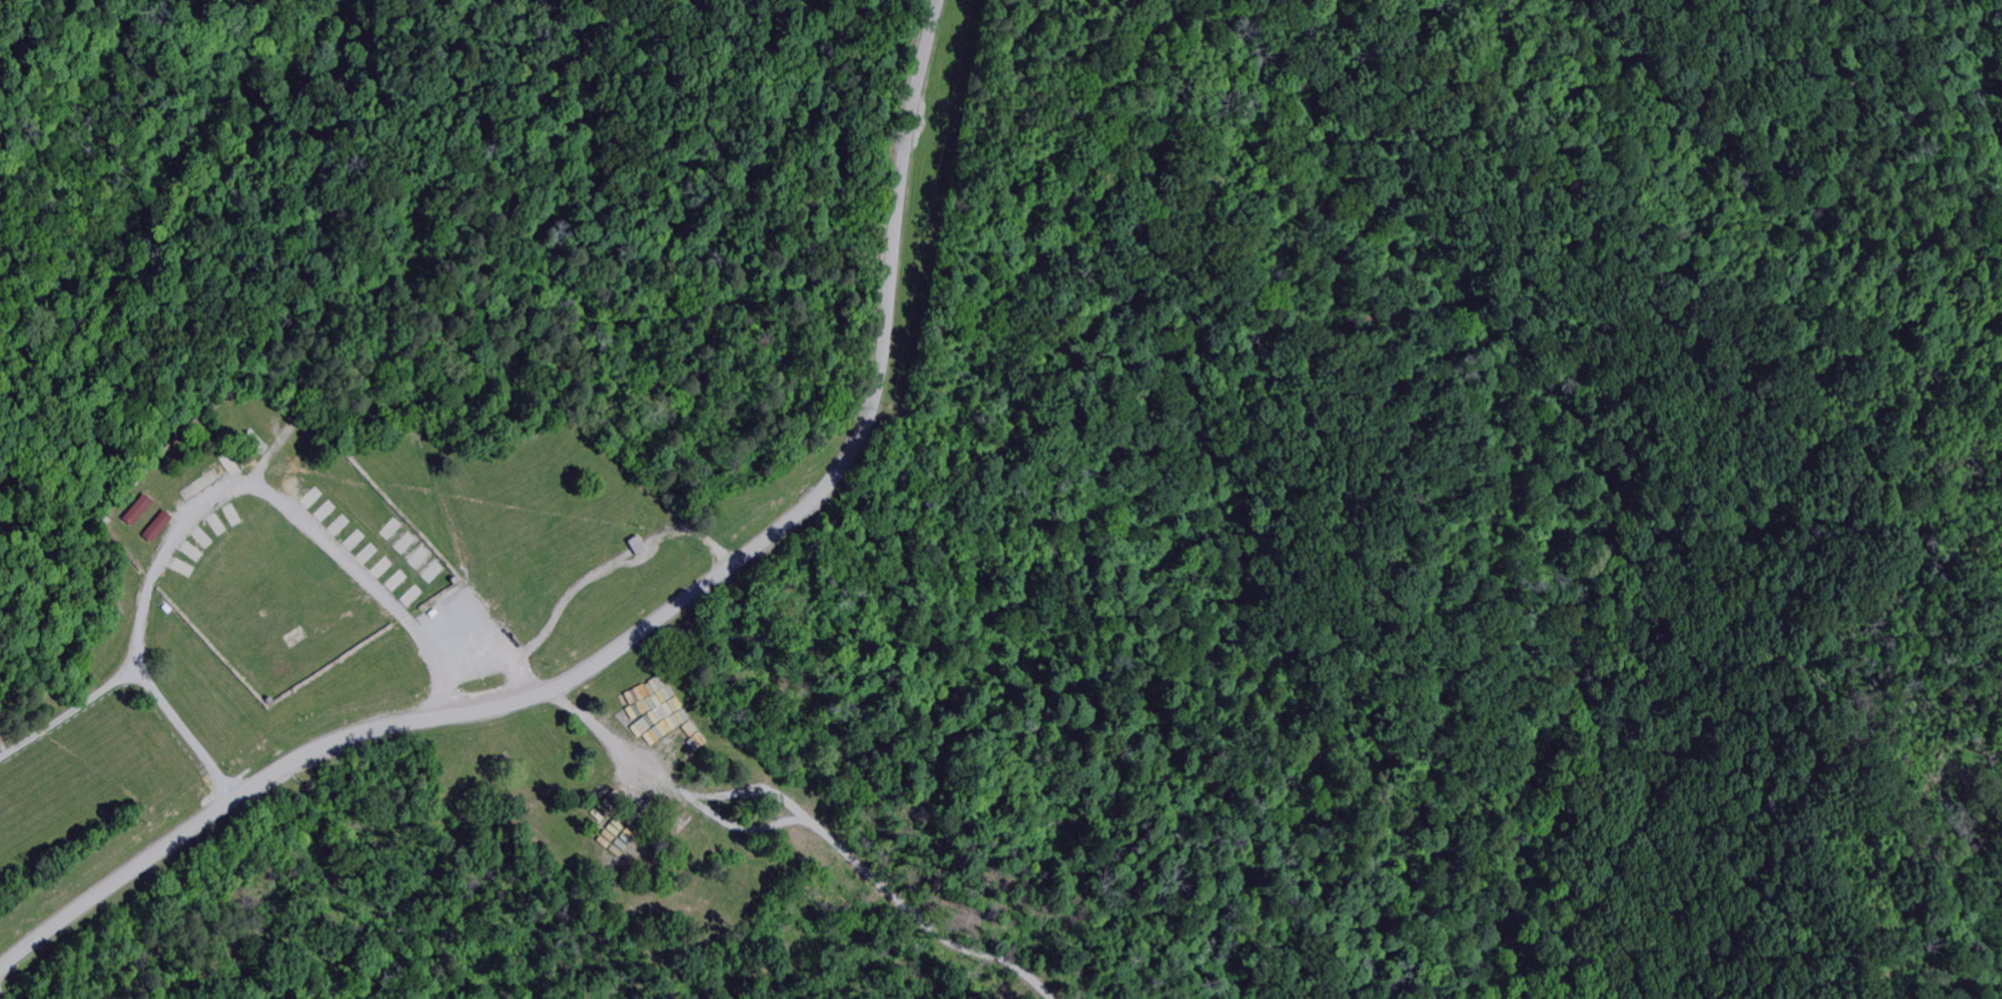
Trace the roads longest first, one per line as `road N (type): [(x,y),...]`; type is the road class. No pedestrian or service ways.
road 1 (tertiary): [(0,970),(282,765),(331,741),(568,679),(704,588),(821,495),(851,455),(878,386),(911,100),(934,0)]
road 2 (residential): [(547,688),(584,738),(744,788),(989,958),(1018,998)]

